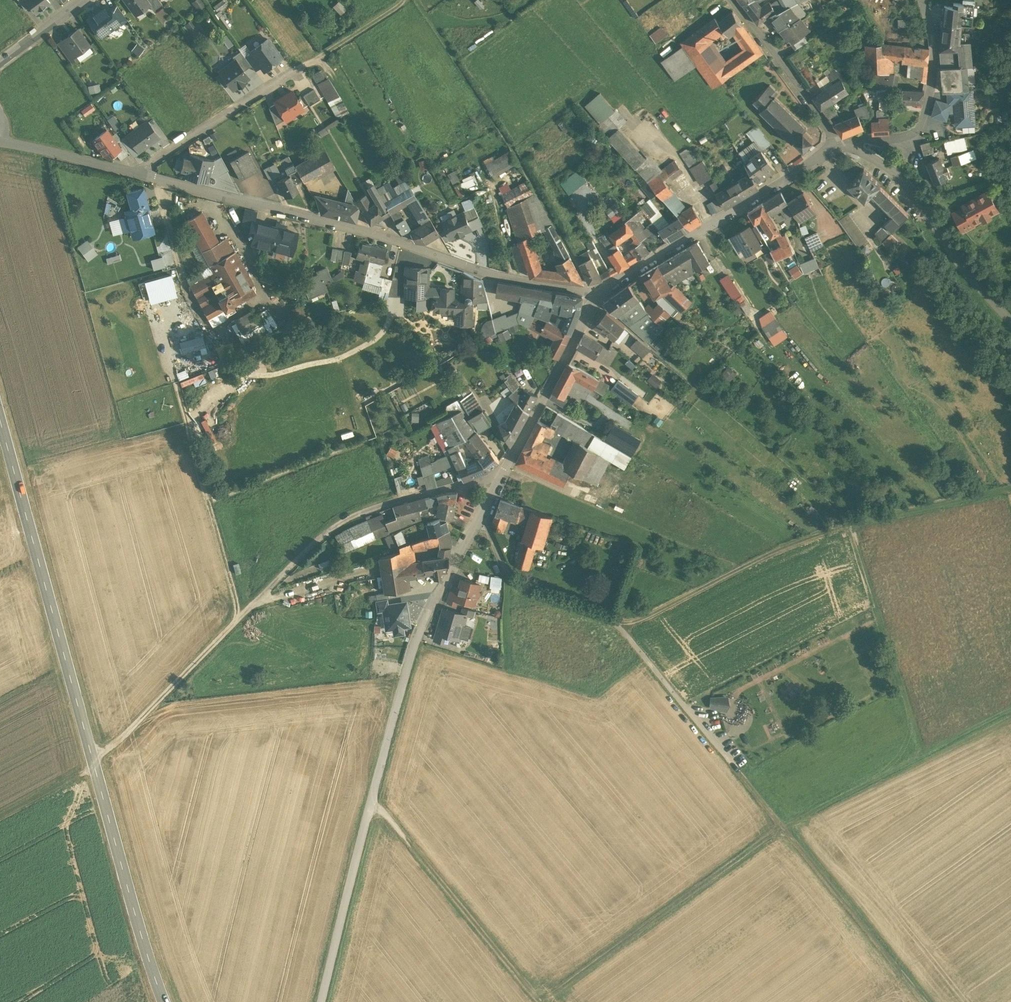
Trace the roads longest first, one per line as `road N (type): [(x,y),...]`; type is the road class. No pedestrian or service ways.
road 1 (secondary): [(164,1001),(0,420)]
road 2 (track): [(1010,711),(784,828),(545,1001)]
road 3 (residential): [(596,296),(499,277),(374,234),(144,176)]
road 4 (track): [(1010,489),(814,535),(633,623),(614,623)]
road 5 (unclassified): [(396,708),(322,1001)]
road 6 (track): [(310,548),(133,728),(91,754)]
road 7 (track): [(744,778),(926,1001)]
road 8 (residential): [(839,143),(596,296)]
road 9 (track): [(541,1001),(383,810),(370,807)]
road 10 (residential): [(1010,327),(914,197),(870,156),(839,143)]
road 11 (residential): [(493,483),(421,629),(396,708)]
road 12 (track): [(646,659),(590,699),(509,670),(513,582)]
road 13 (residential): [(839,143),(913,137),(930,97),(934,23),(925,0)]
road 14 (residential): [(596,296),(493,483)]
road 15 (track): [(243,613),(183,419)]
road 16 (residential): [(144,176),(151,163),(308,65)]
road 17 (residential): [(493,483),(473,481),(382,506),(310,548)]
road 18 (residential): [(736,0),(839,143)]
road 19 (track): [(410,0),(308,65)]

